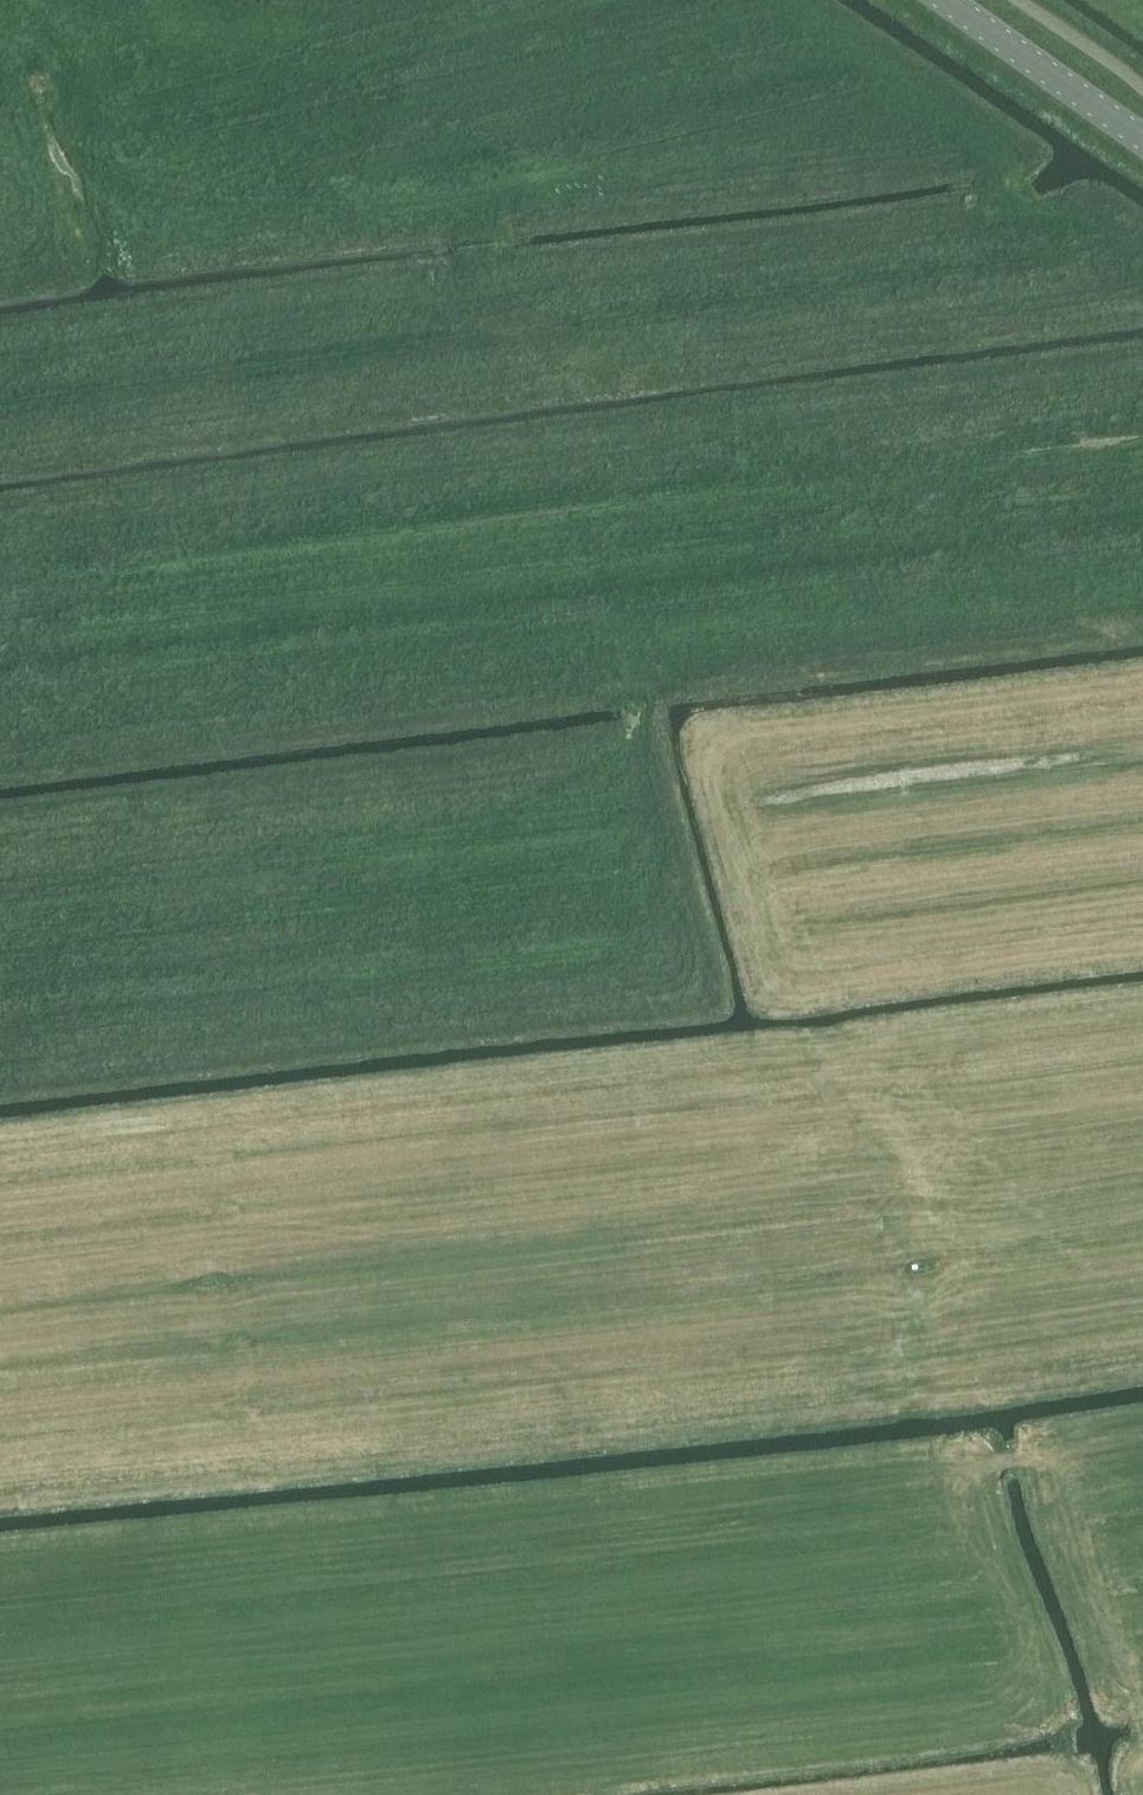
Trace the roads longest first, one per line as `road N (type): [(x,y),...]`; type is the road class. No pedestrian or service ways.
road 1 (track): [(995,1483),(322,1542),(90,1554)]
road 2 (track): [(921,1794),(1069,1765),(992,1486),(1039,1439),(1142,1422)]
road 3 (tertiary): [(1142,133),(947,0)]

